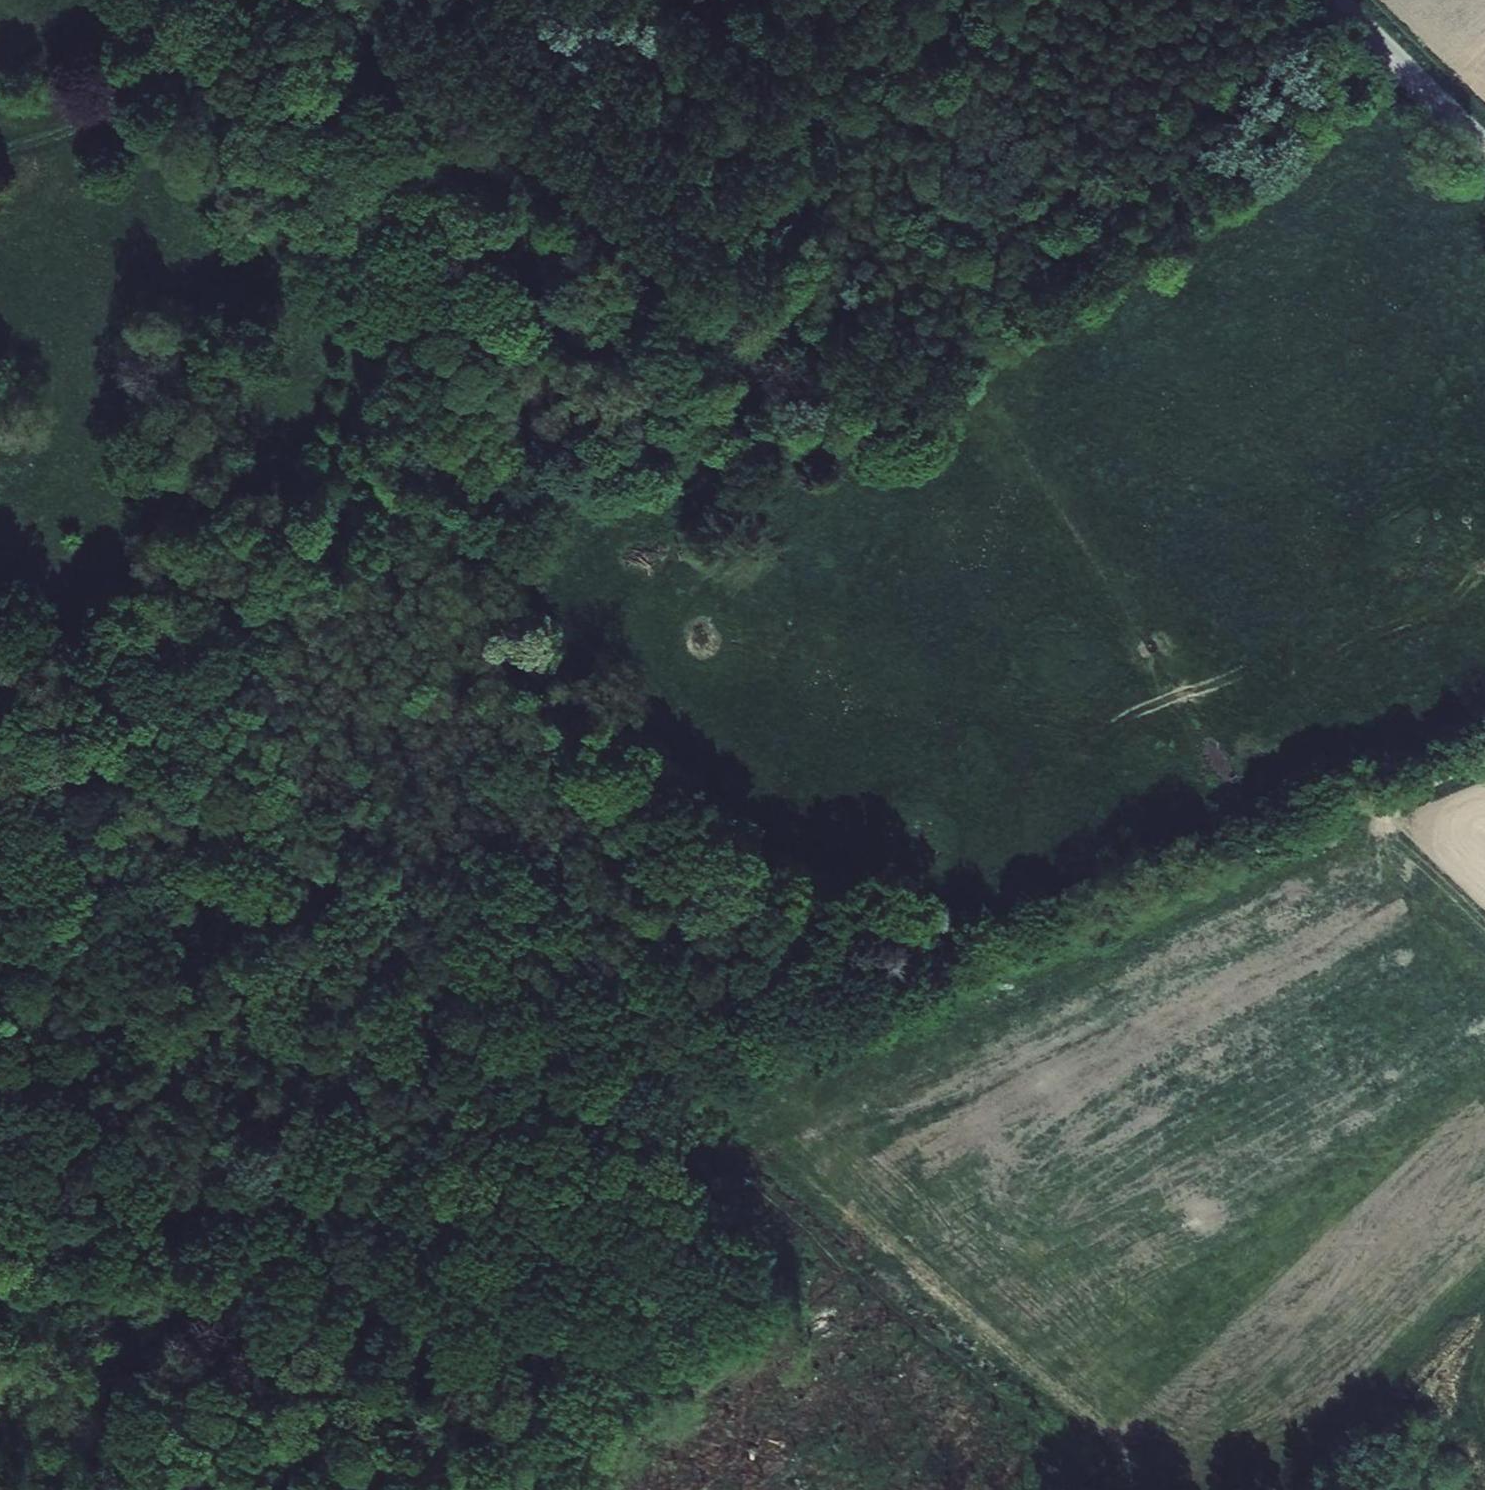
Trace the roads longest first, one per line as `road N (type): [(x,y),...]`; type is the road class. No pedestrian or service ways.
road 1 (track): [(1484,757),(585,1109),(0,1321)]
road 2 (tertiary): [(1484,146),(1335,0)]

